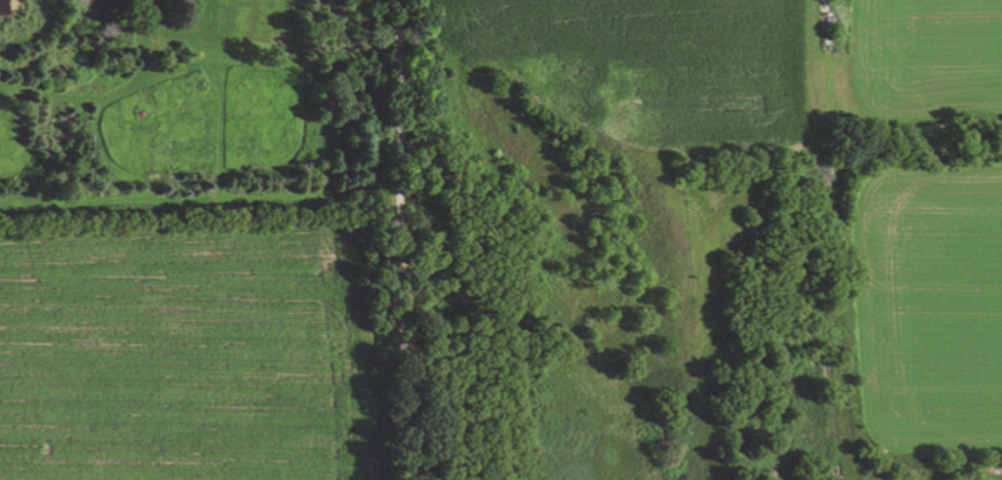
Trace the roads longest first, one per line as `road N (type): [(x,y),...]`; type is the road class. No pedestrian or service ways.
road 1 (residential): [(408,479),(400,0)]

